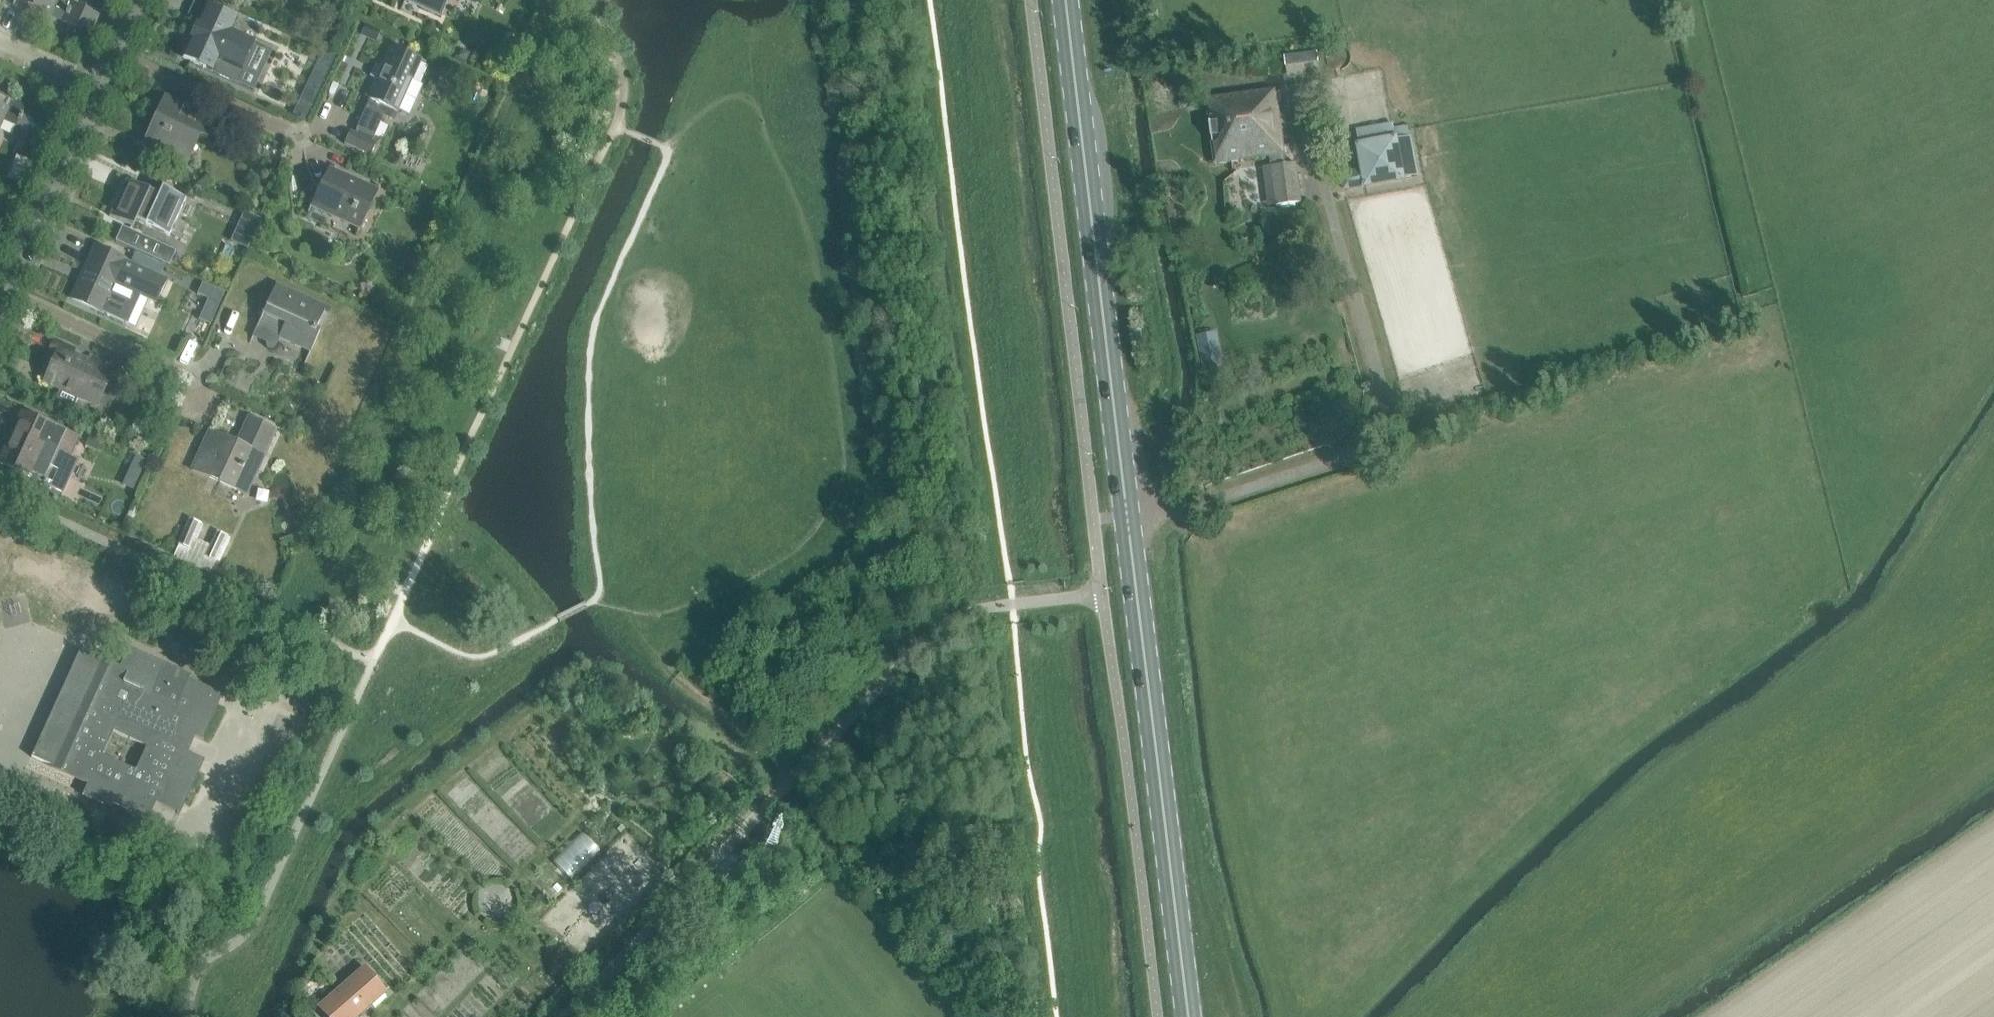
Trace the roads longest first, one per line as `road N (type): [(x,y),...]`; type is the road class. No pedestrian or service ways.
road 1 (primary): [(1189,1016),(1067,0)]
road 2 (residential): [(363,42),(326,119),(295,131),(112,48)]
road 3 (residential): [(2,291),(93,84)]
road 4 (residential): [(184,364),(124,349),(2,291)]

